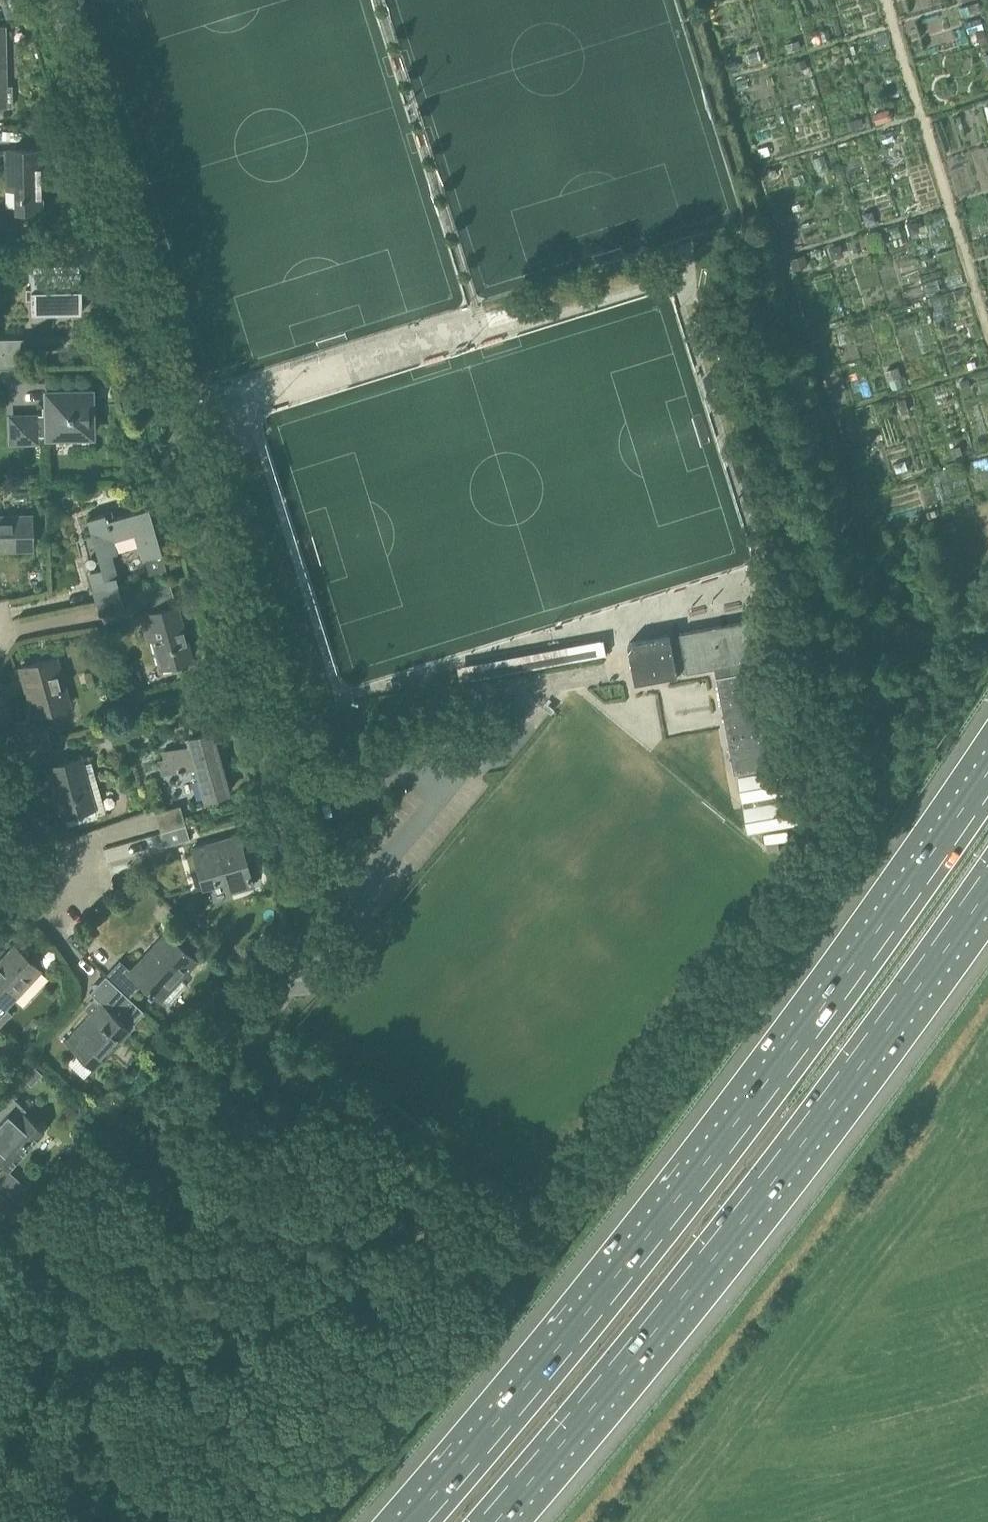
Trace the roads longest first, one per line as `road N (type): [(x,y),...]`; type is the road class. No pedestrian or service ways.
road 1 (unclassified): [(300,976),(317,951),(44,0)]
road 2 (motorway): [(987,783),(661,1229),(419,1521)]
road 3 (motorway): [(487,1521),(692,1276),(987,881)]

